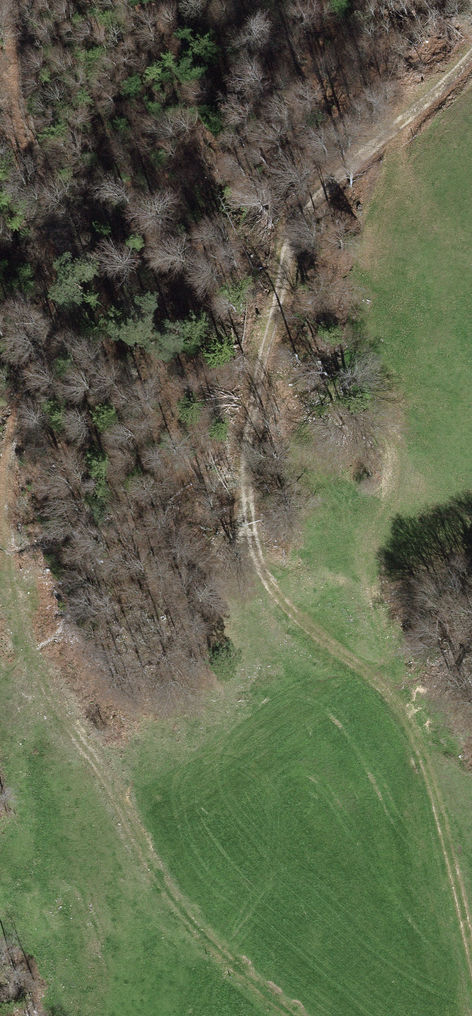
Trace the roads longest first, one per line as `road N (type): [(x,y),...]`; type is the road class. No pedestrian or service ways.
road 1 (track): [(284,1015),(194,935),(142,866),(60,723),(4,587),(39,340),(64,253),(15,0)]
road 2 (track): [(471,986),(397,697),(335,669),(280,616),(248,547),(253,476)]
road 3 (track): [(253,476),(251,395),(286,283),(384,136),(471,53)]

